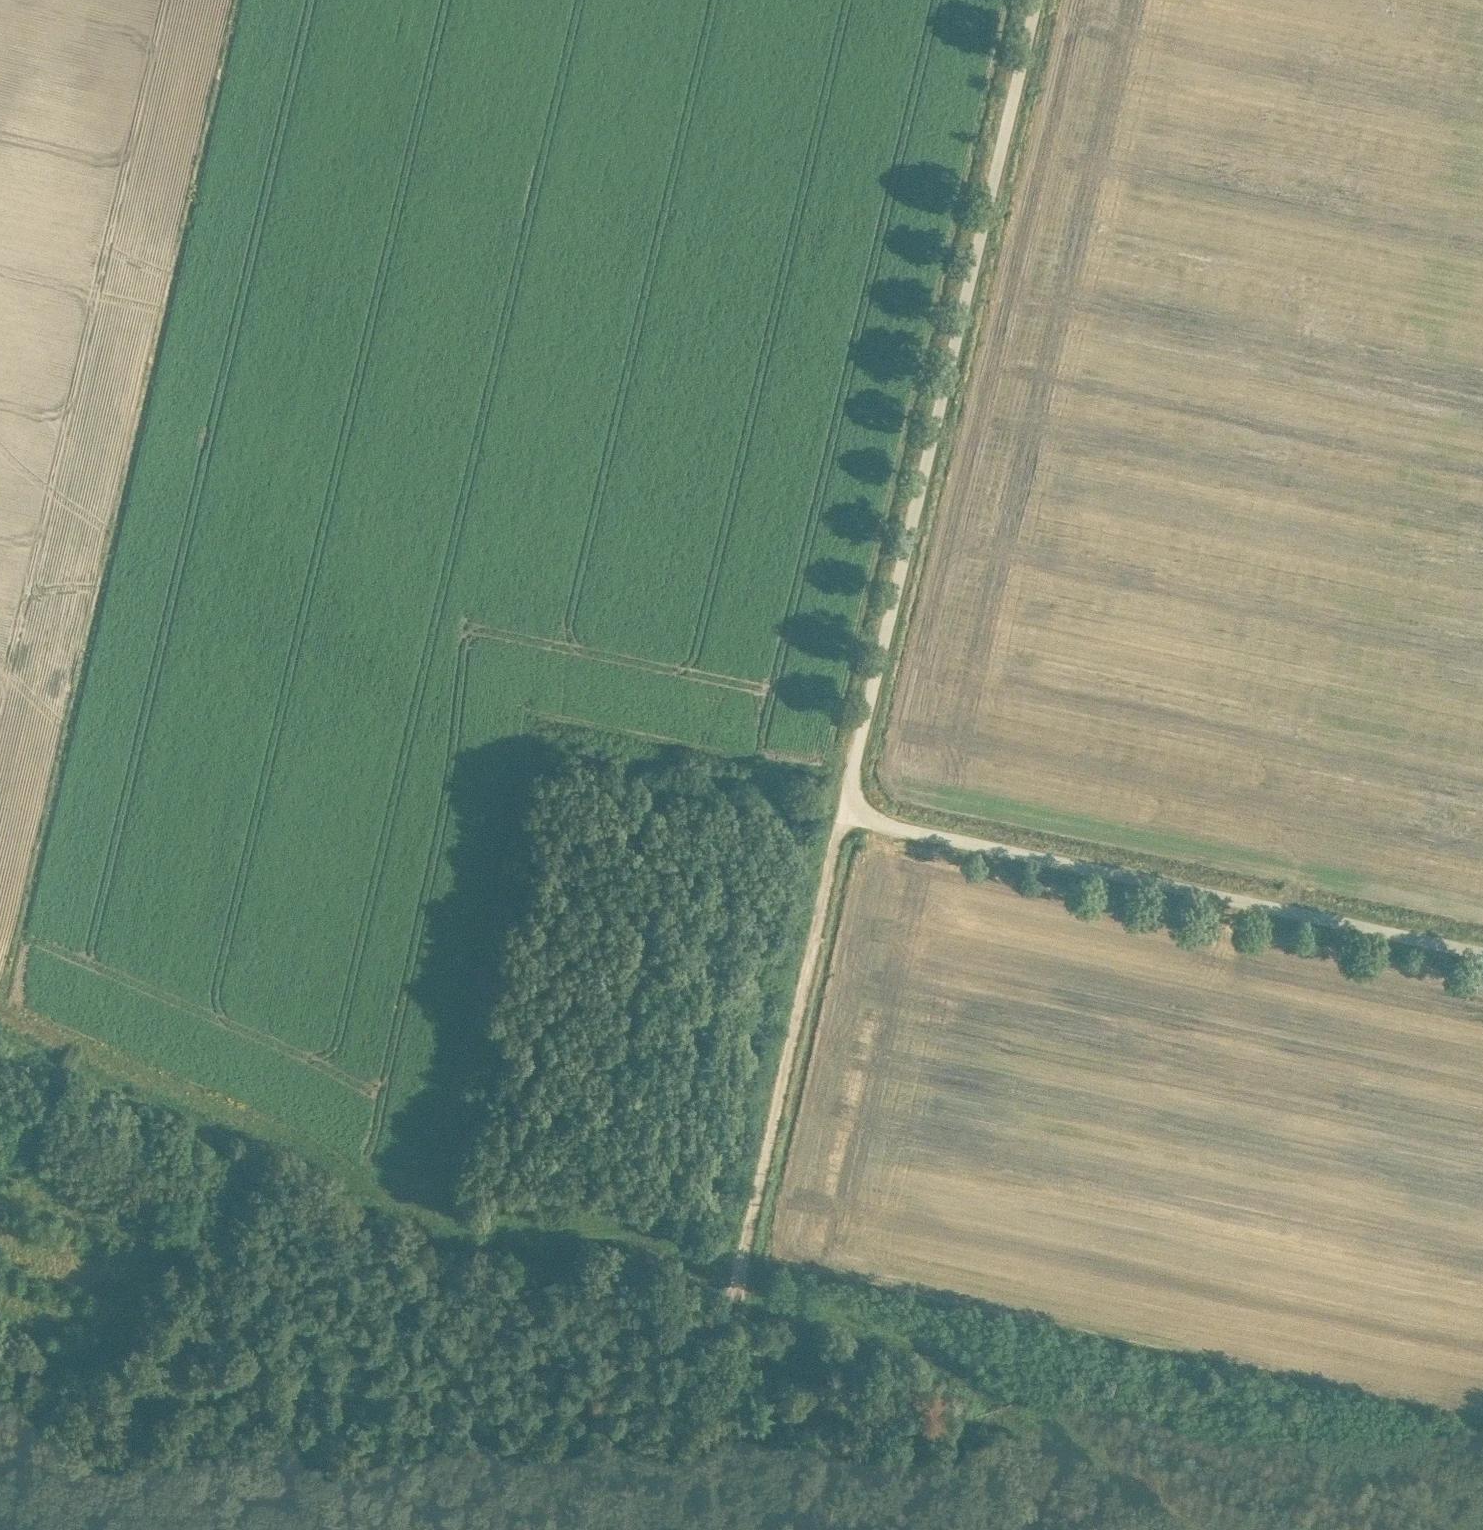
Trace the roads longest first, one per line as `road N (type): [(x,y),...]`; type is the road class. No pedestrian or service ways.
road 1 (unclassified): [(1482,953),(876,821),(850,803),(1037,0)]
road 2 (track): [(1182,1529),(1135,1506),(961,1357),(733,1284)]
road 3 (track): [(733,1284),(850,803)]
road 4 (track): [(733,1284),(711,1331),(604,1444),(571,1529)]

